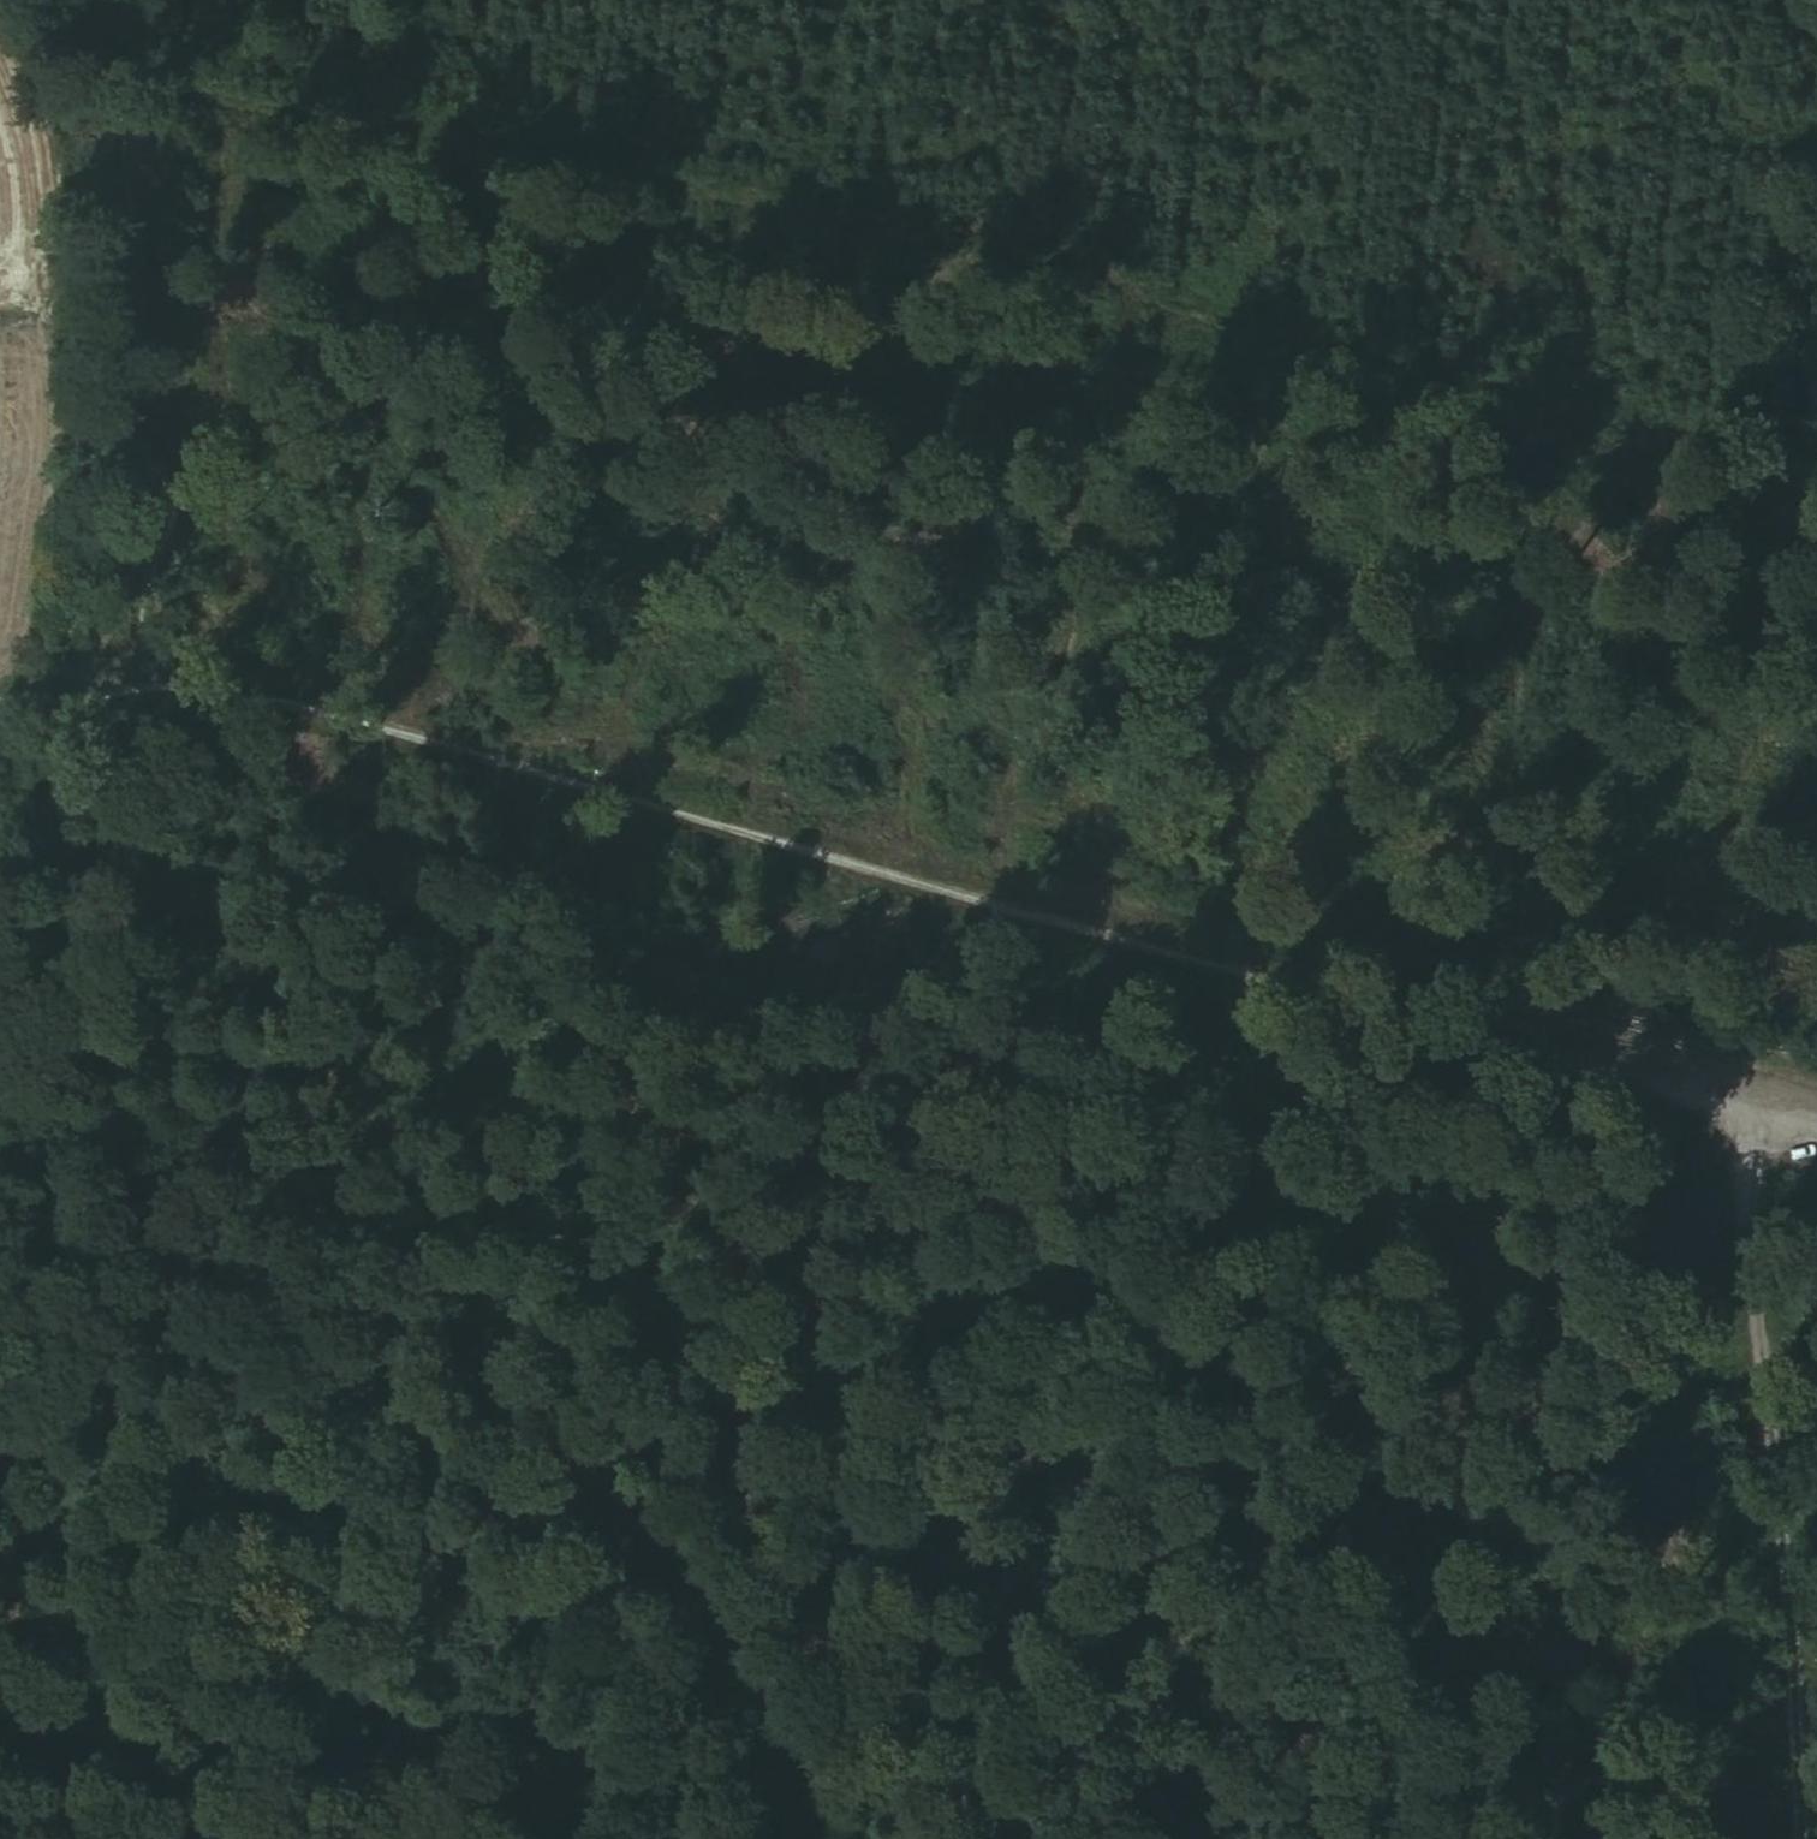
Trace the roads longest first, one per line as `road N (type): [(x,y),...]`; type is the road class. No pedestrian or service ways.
road 1 (track): [(0,701),(242,694),(1816,1147)]
road 2 (track): [(1721,1120),(1770,1838)]

